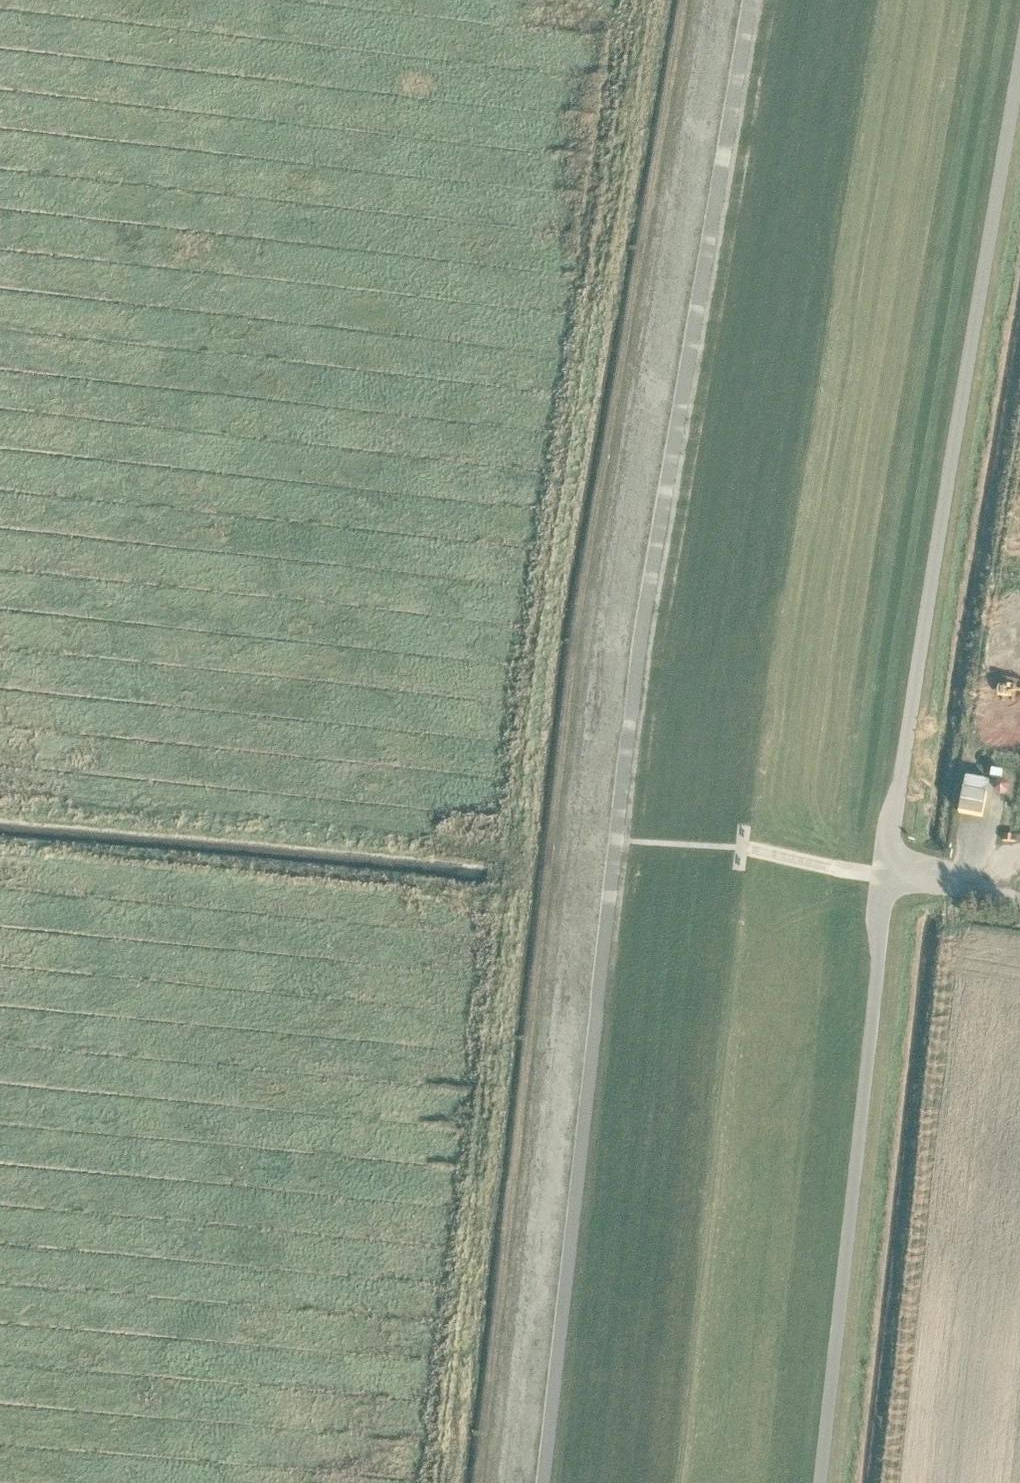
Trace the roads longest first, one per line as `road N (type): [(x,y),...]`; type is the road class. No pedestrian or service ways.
road 1 (track): [(753,0),(650,594),(547,1482)]
road 2 (track): [(894,873),(1019,97)]
road 3 (track): [(827,1482),(894,873)]
road 4 (unclassified): [(1019,889),(894,873)]

